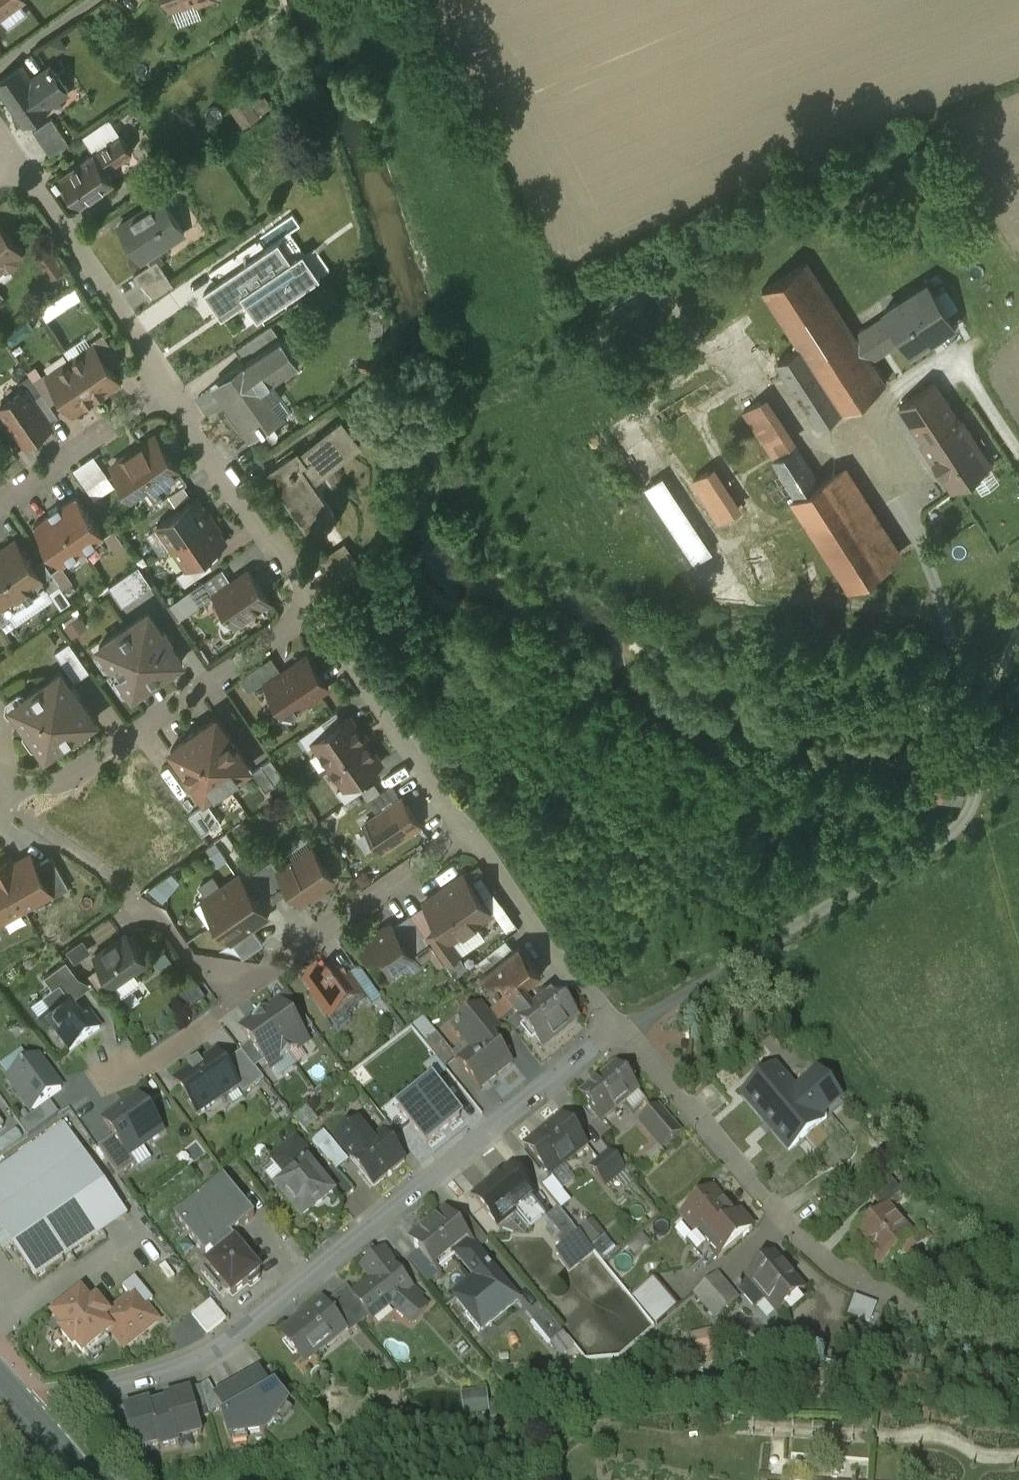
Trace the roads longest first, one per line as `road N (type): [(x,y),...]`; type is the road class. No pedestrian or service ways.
road 1 (residential): [(622,1022),(224,1346),(167,1375),(21,1408)]
road 2 (residential): [(476,826),(231,993),(218,1016),(148,1072),(112,1076)]
road 3 (residential): [(964,694),(980,797),(964,829),(704,974)]
road 4 (residential): [(622,1022),(783,1225),(830,1268),(880,1296)]
road 5 (residential): [(21,776),(69,768),(315,602)]
road 6 (residential): [(315,602),(476,826)]
road 7 (residential): [(21,157),(168,383)]
road 8 (residential): [(168,383),(315,602)]
road 9 (residential): [(476,826),(542,926),(622,1022)]
road 10 (residential): [(168,383),(0,500)]
road 11 (residential): [(964,694),(910,498)]
road 12 (track): [(880,1296),(1018,1337)]

